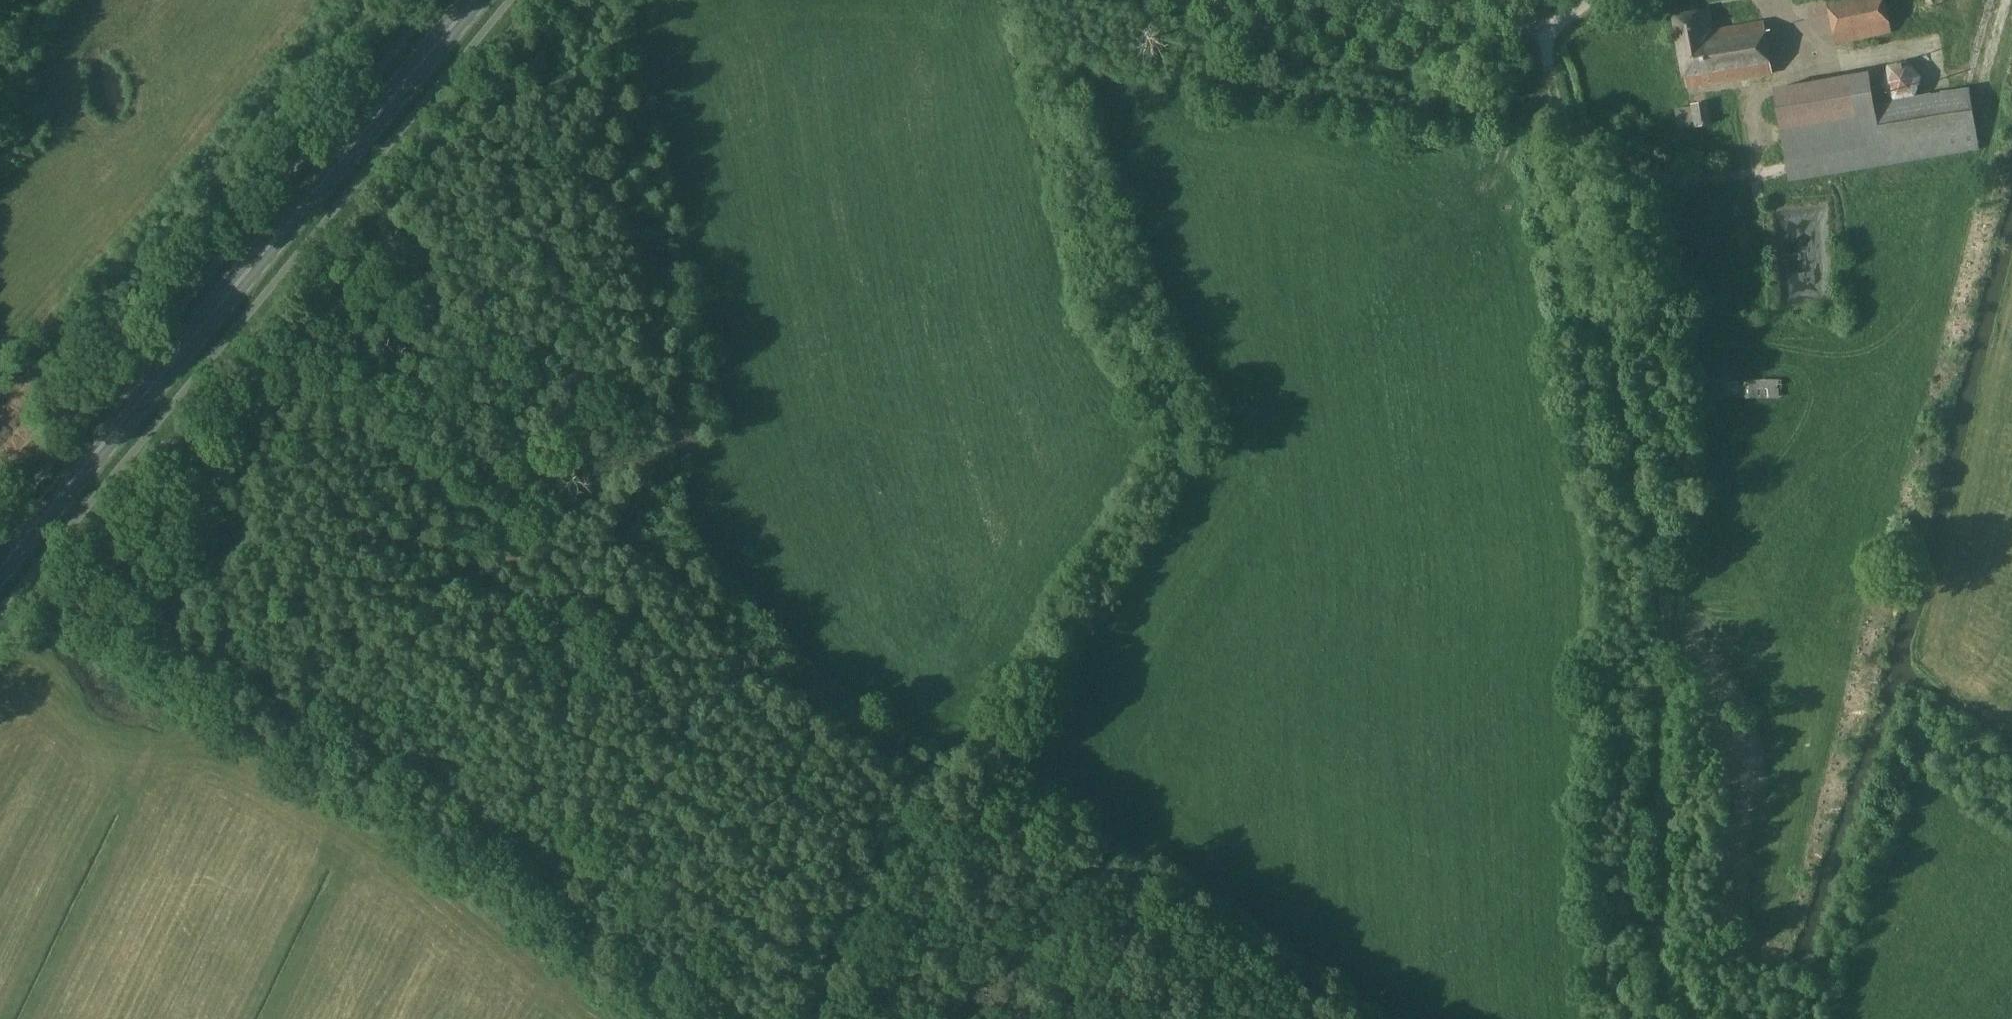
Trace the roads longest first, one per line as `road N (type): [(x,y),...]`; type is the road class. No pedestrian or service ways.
road 1 (track): [(1558,24),(1557,86),(1668,619),(1667,1018)]
road 2 (primary): [(0,577),(490,0)]
road 3 (unclassified): [(1207,0),(1365,40),(1449,47),(1508,41),(1558,24),(1586,0)]

